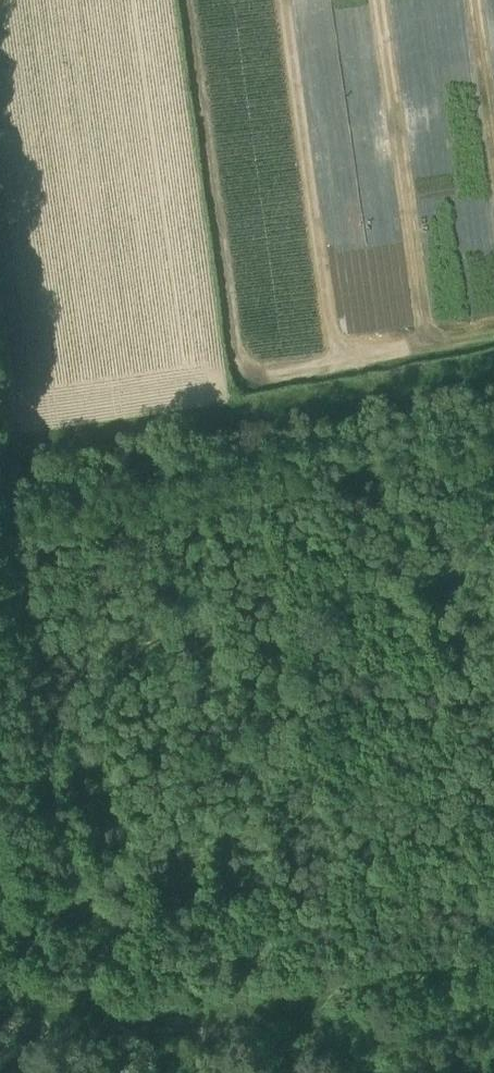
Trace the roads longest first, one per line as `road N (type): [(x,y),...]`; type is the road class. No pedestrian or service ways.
road 1 (track): [(96,1006),(0,509)]
road 2 (track): [(0,1007),(243,1005),(493,961)]
road 3 (track): [(462,363),(0,449)]

